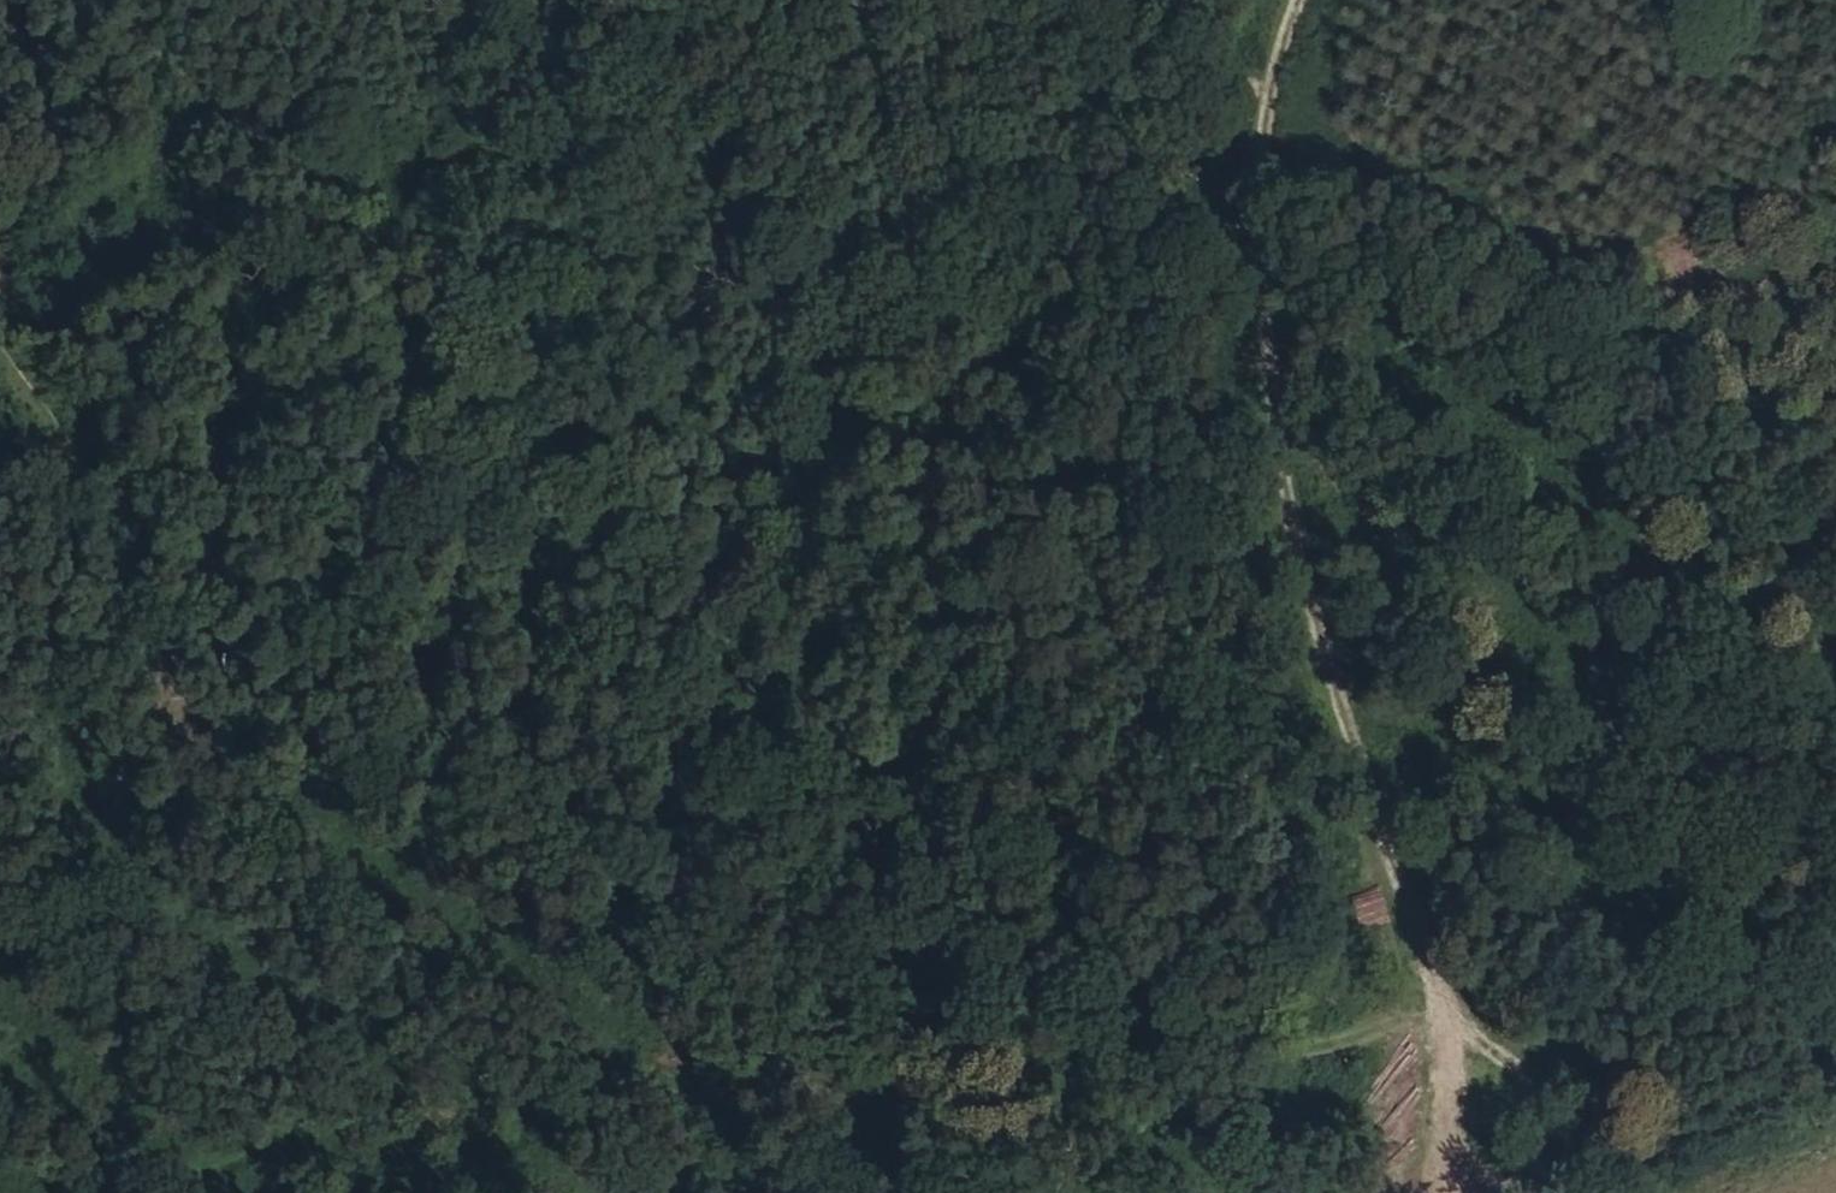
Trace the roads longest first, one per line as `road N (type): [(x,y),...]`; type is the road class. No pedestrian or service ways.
road 1 (track): [(1447,1004),(1292,534),(1257,289),(1270,105),(1311,0)]

